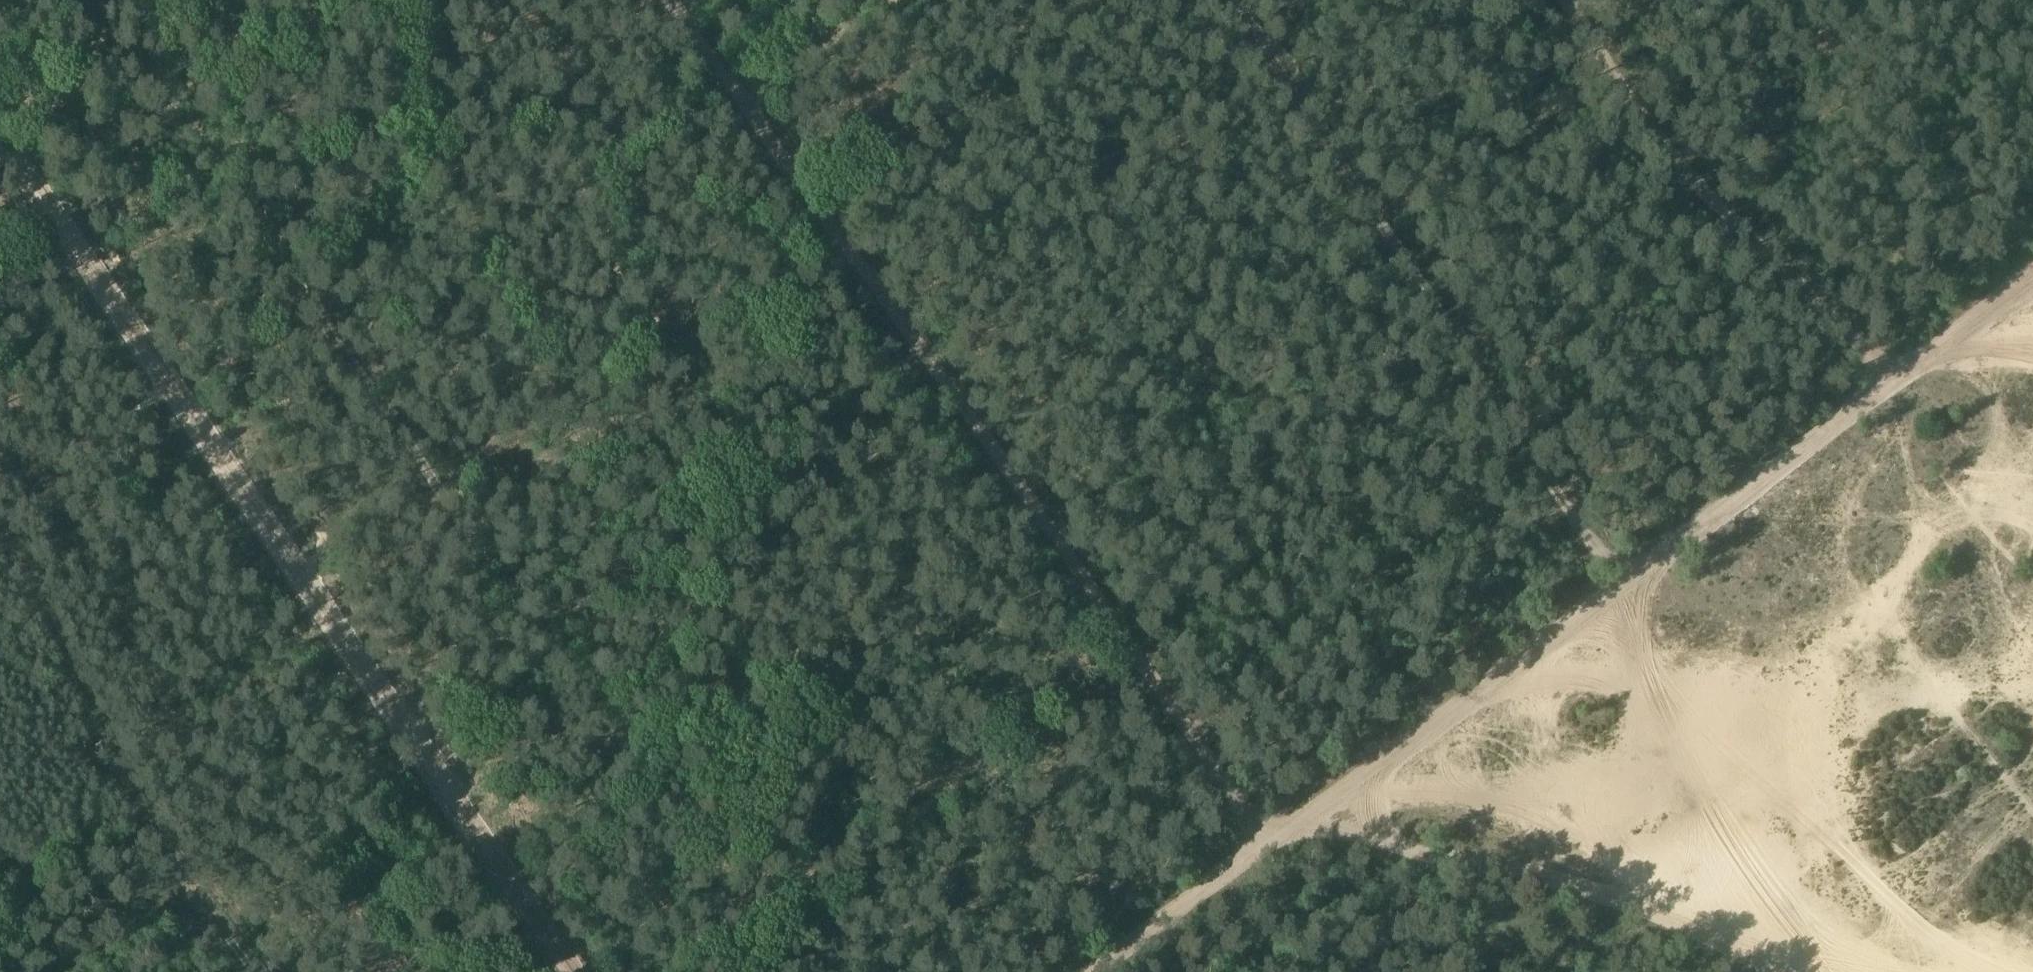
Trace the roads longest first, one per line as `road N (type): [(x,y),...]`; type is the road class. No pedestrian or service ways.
road 1 (track): [(1897,372),(1653,134),(1575,0)]
road 2 (track): [(2032,265),(1728,488)]

